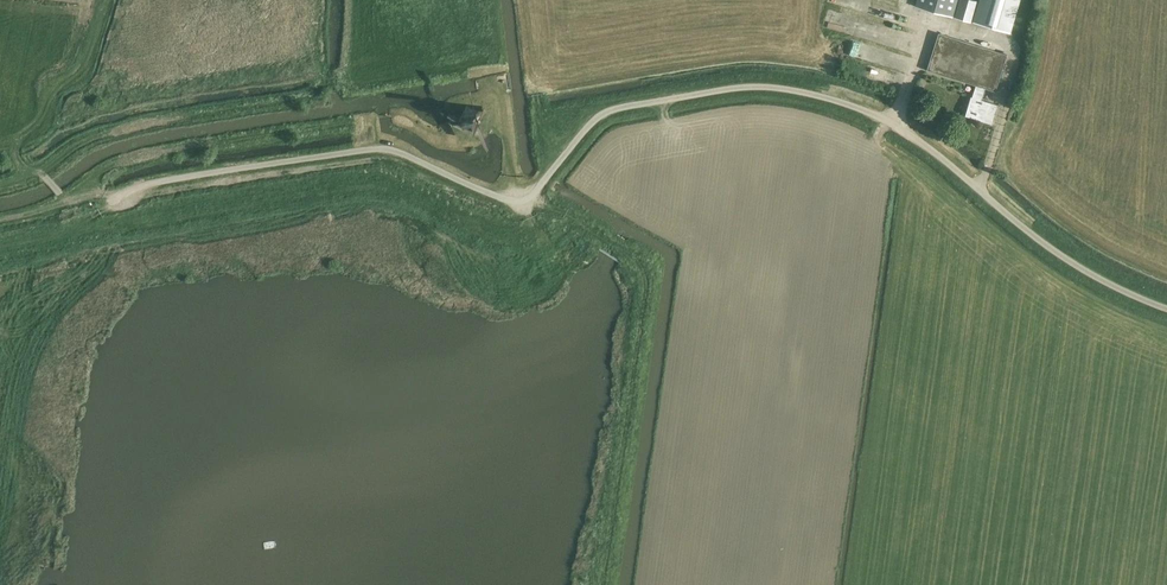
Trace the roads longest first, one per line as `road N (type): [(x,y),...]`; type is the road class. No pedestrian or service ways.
road 1 (unclassified): [(1166,308),(1068,261),(889,123),(765,87),(605,112),(520,202),(388,149),(160,182),(115,200)]

